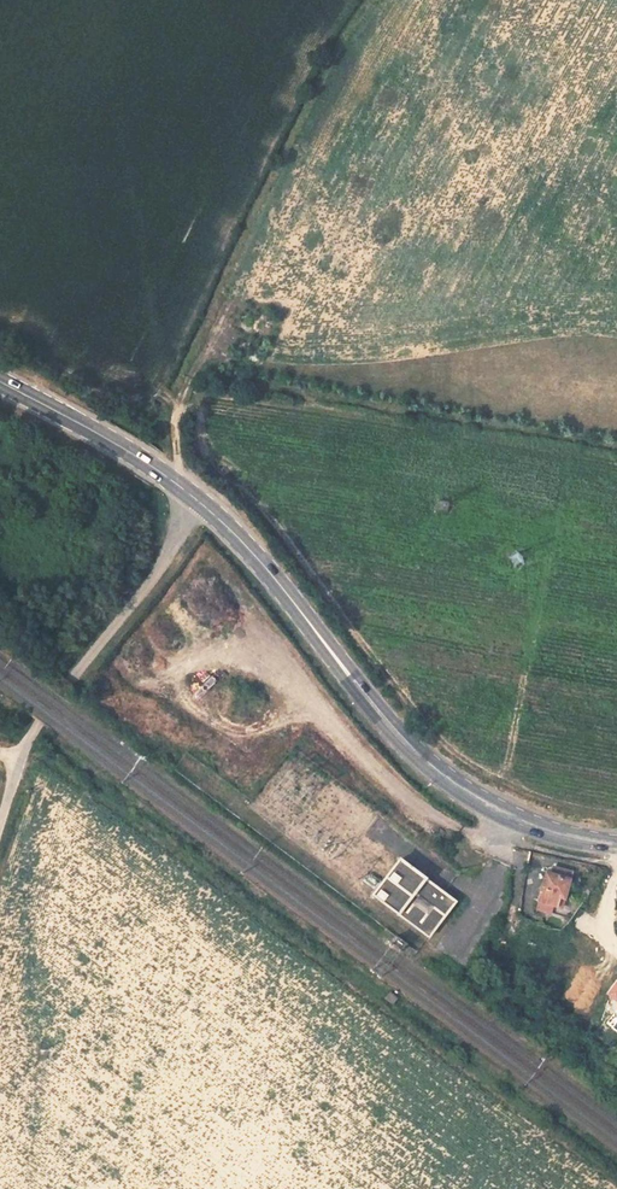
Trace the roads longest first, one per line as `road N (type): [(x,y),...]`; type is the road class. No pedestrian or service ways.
road 1 (primary): [(195,498),(277,580),(415,753),(514,820),(616,846)]
road 2 (track): [(179,401),(197,414),(205,443),(270,513),(431,726),(497,775)]
road 3 (residential): [(19,760),(169,557),(195,498)]
road 4 (primary): [(0,382),(128,450),(195,498)]
road 5 (track): [(172,481),(178,464),(173,419),(226,303)]

